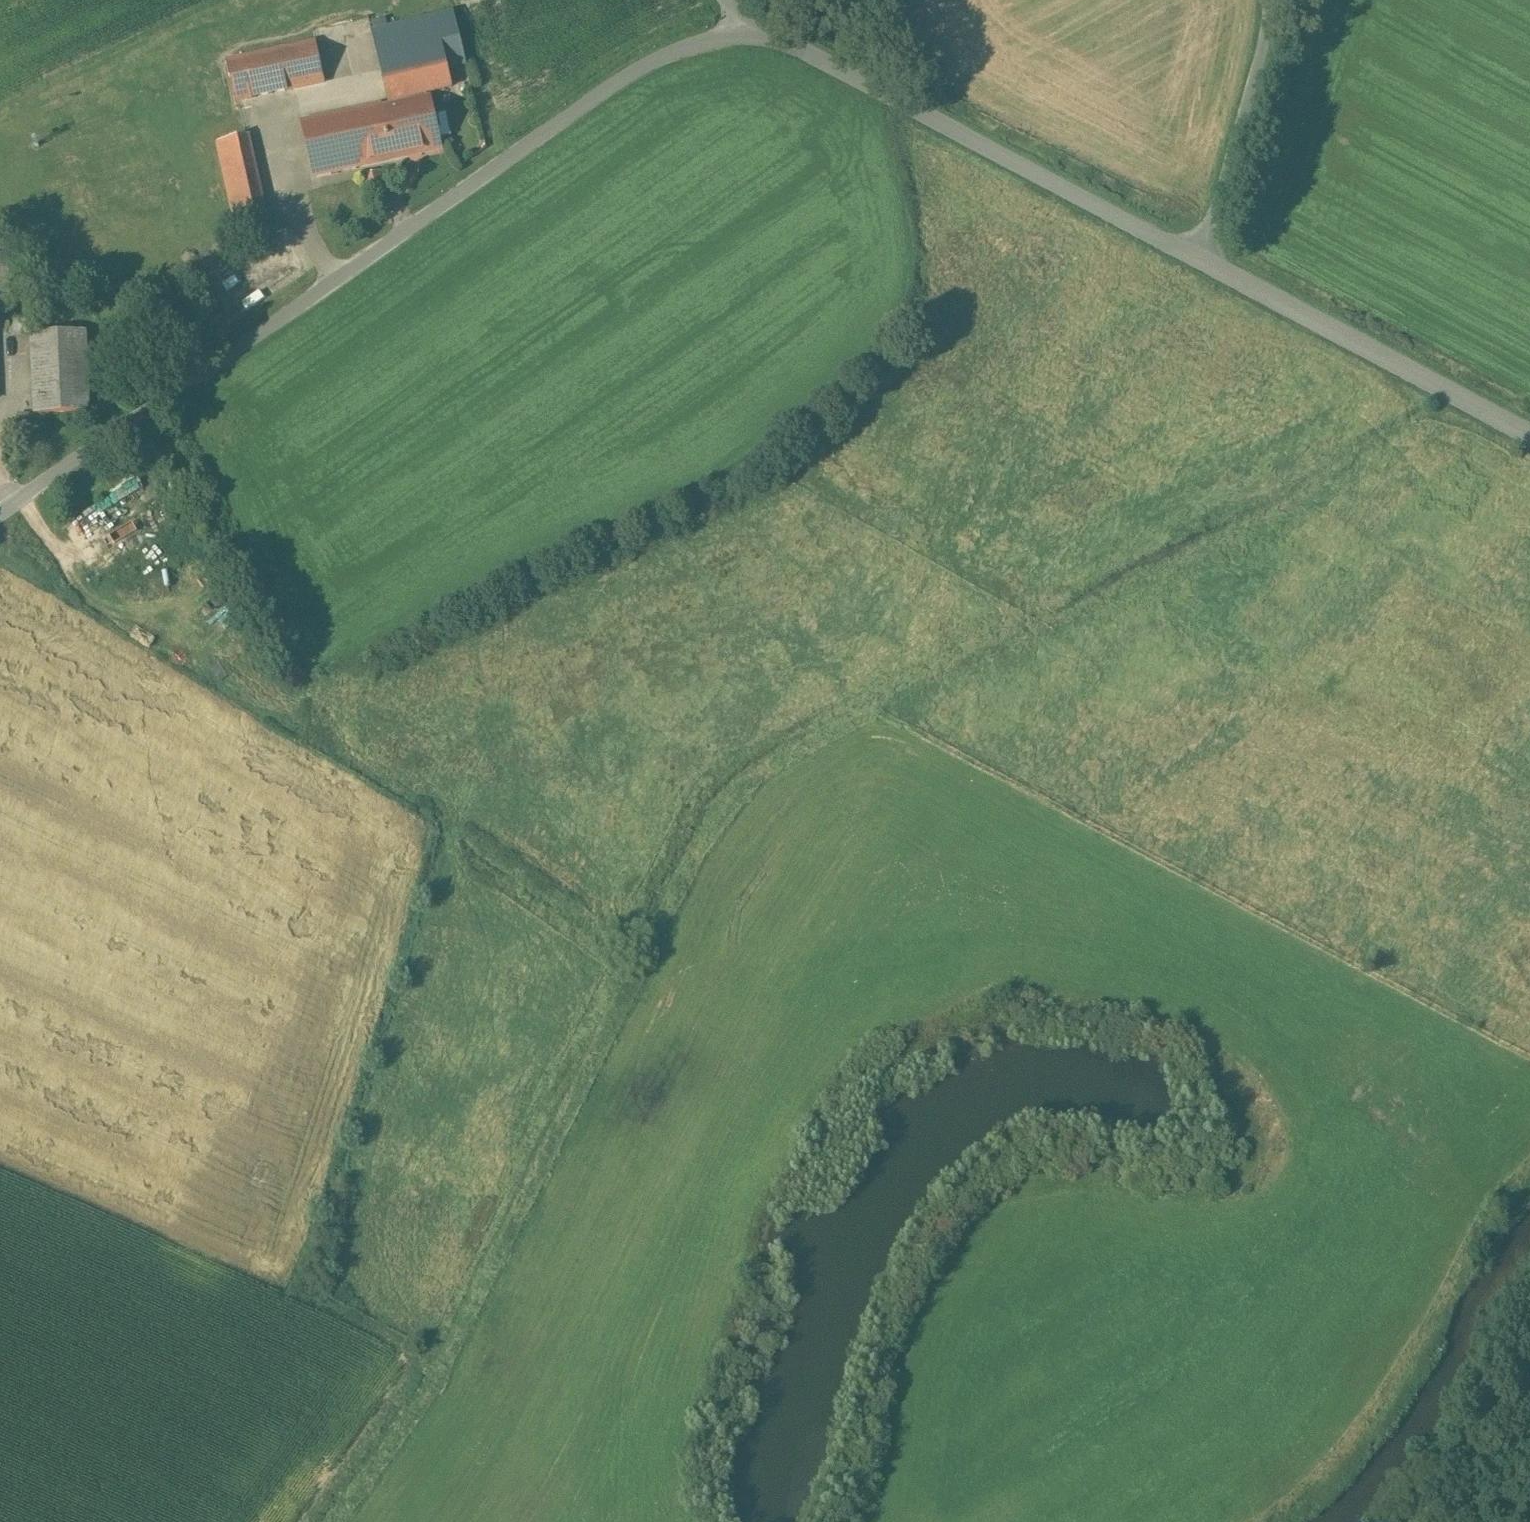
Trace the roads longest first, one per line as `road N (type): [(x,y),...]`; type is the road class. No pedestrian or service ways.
road 1 (unclassified): [(0,514),(613,84),(693,40),(747,28)]
road 2 (unclassified): [(747,28),(1200,262)]
road 3 (unclassified): [(1200,262),(1529,437)]
road 4 (unclassified): [(1269,0),(1200,262)]

